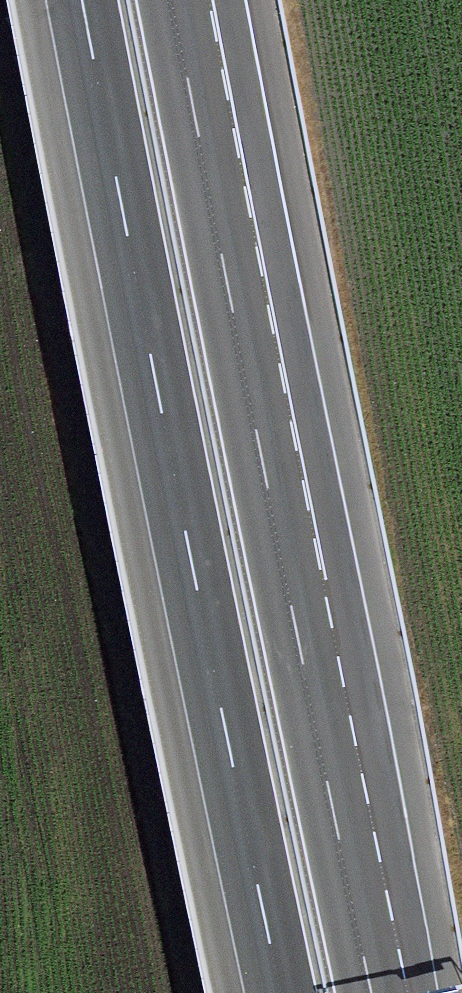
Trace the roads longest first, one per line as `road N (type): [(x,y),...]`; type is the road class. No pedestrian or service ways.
road 1 (motorway): [(79,0),(279,992)]
road 2 (motorway): [(374,992),(176,0)]

